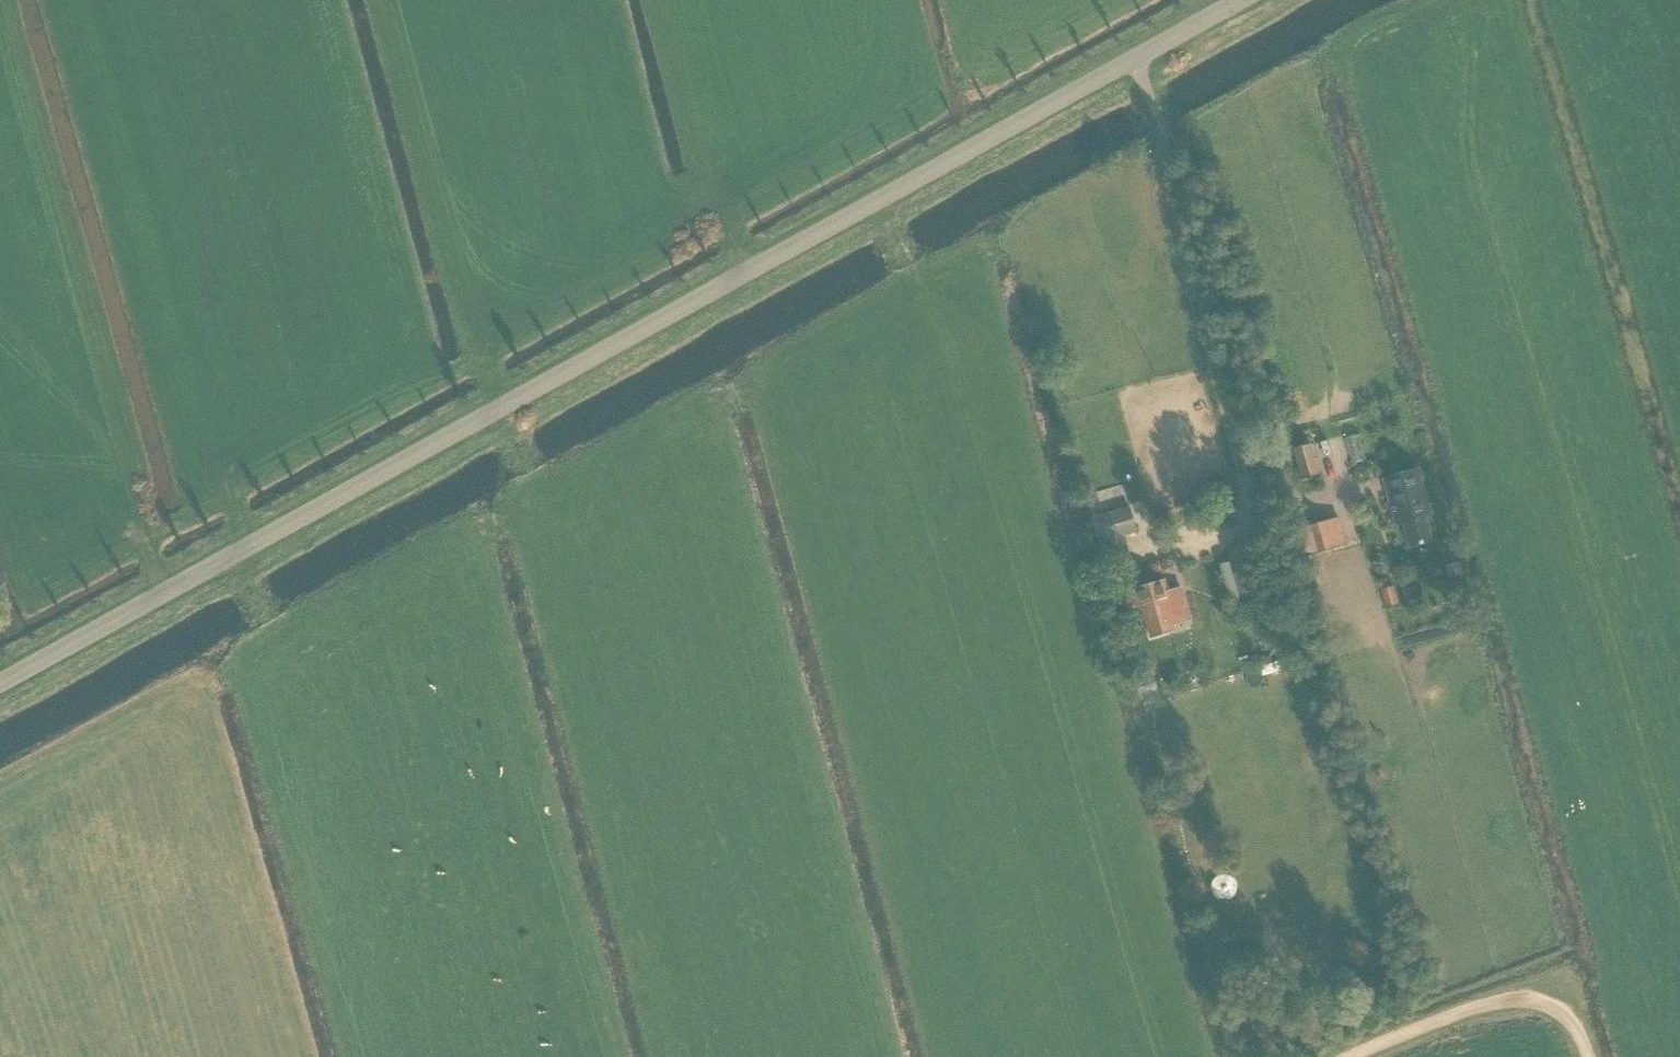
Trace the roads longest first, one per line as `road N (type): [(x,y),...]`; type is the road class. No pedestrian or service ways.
road 1 (unclassified): [(1246,0),(0,682)]

